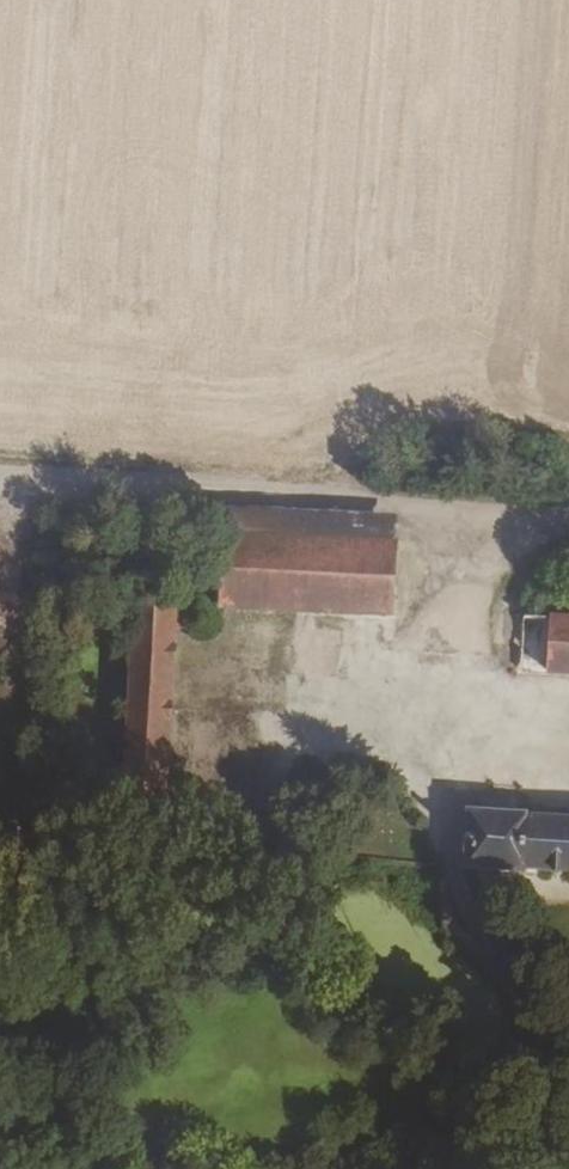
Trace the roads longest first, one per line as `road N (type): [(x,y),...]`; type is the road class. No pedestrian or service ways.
road 1 (track): [(568,535),(0,498)]
road 2 (track): [(568,1061),(486,939),(442,837)]

